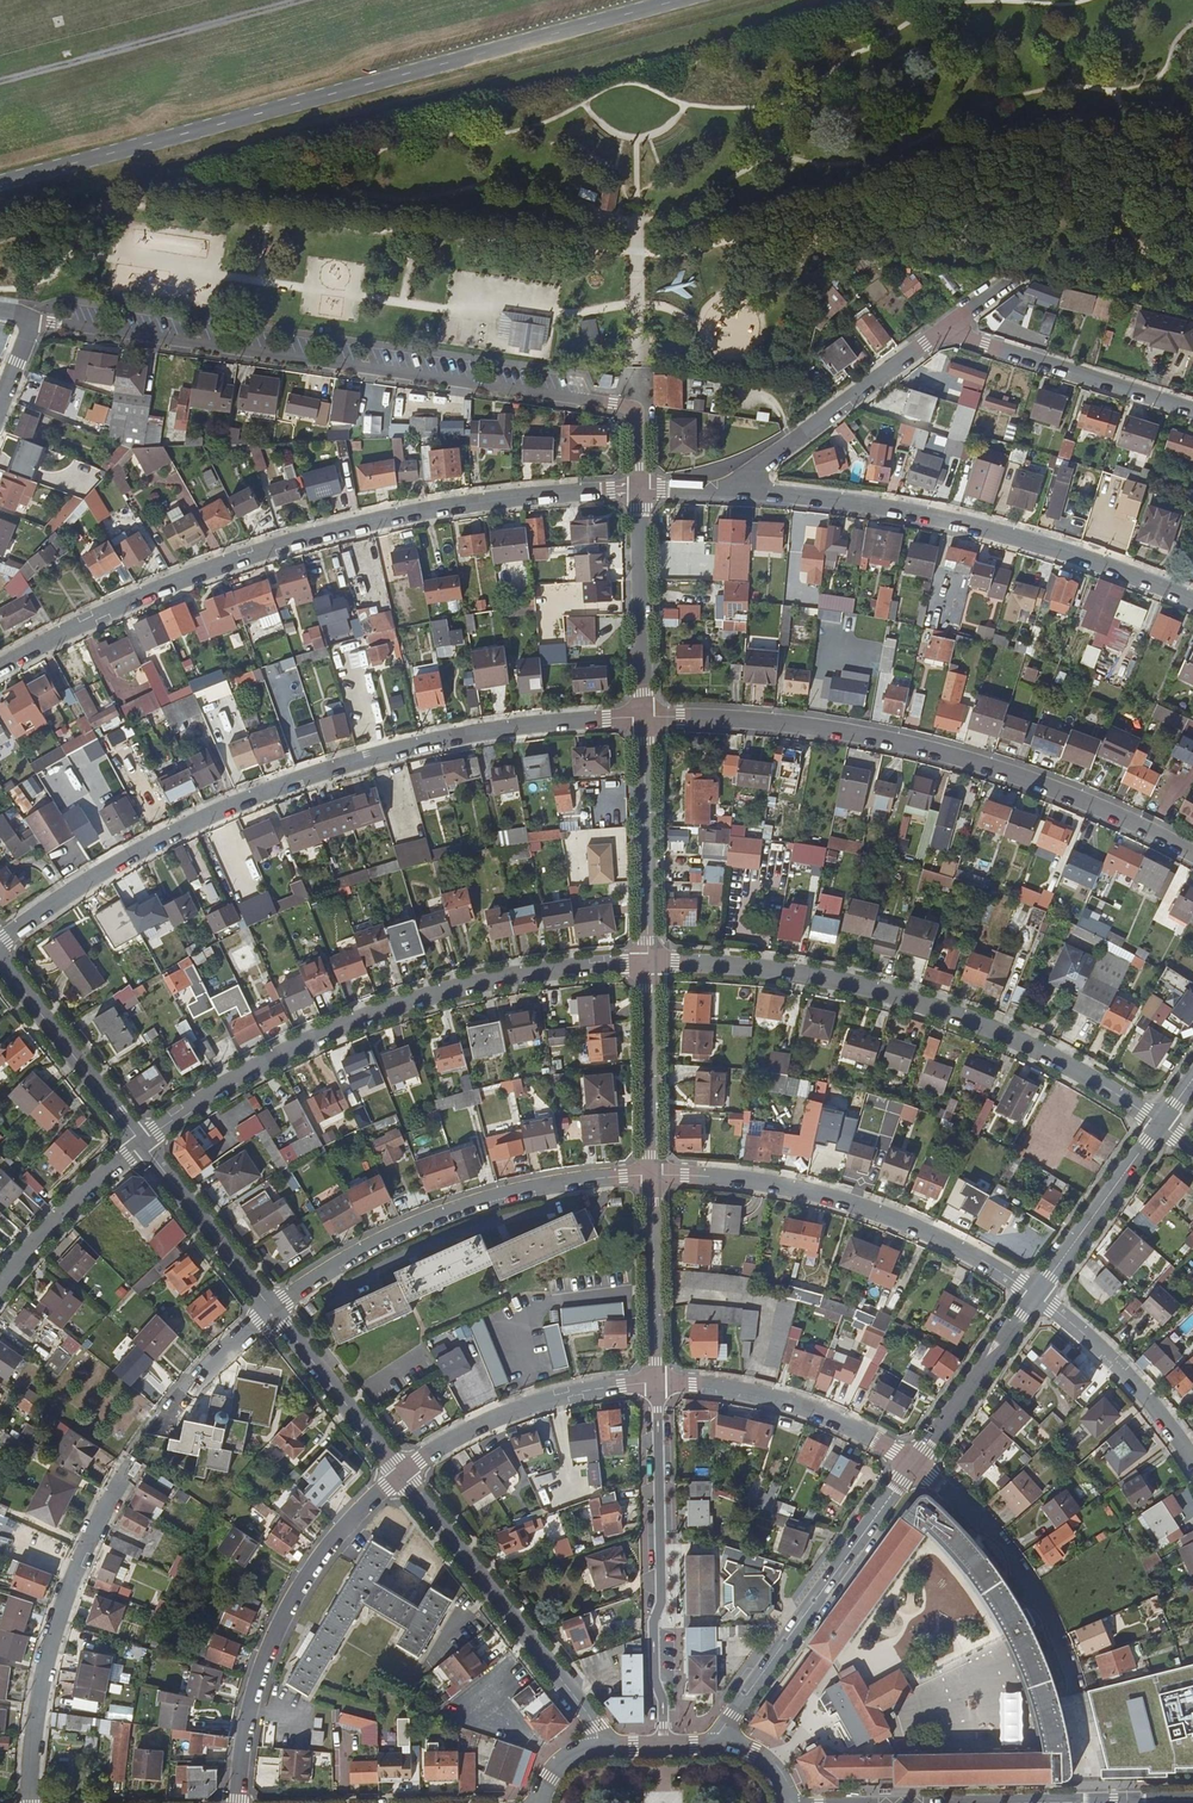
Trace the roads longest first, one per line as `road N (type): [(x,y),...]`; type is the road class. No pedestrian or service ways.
road 1 (residential): [(0,942),(138,852),(275,788),(417,745),(643,717)]
road 2 (residential): [(639,489),(638,414),(36,322)]
road 3 (residential): [(0,667),(126,602),(257,553),(387,518),(526,496),(639,489)]
road 4 (residential): [(643,717),(763,722),(911,745),(1062,793),(1192,855)]
road 5 (residential): [(142,1144),(282,1054),(373,1017),(467,989),(648,963)]
road 6 (residential): [(648,963),(801,975),(901,998),(1013,1038),(1160,1124)]
road 7 (residential): [(722,492),(918,514),(1025,541),(1192,605)]
road 8 (residential): [(271,1310),(352,1253),(461,1205),(551,1183),(652,1175)]
road 9 (residential): [(652,1175),(768,1183),(860,1206),(981,1260),(1036,1296)]
road 10 (residential): [(238,1802),(248,1702),(270,1638),(340,1530),(400,1473)]
road 11 (residential): [(664,1746),(653,1623),(661,1602),(656,1383)]
road 12 (residential): [(30,1802),(46,1659),(72,1575),(128,1473)]
road 13 (tertiary): [(914,1464),(731,1717),(719,1745)]
road 14 (residential): [(400,1473),(586,1712),(601,1748)]
road 15 (track): [(301,0),(0,81)]
road 16 (residential): [(914,1464),(960,1505),(1032,1596),(1073,1695)]
road 17 (residential): [(400,1473),(530,1404),(656,1383)]
road 18 (residential): [(914,1464),(803,1405),(749,1391),(656,1383)]
road 19 (residential): [(943,330),(722,492)]
road 20 (residential): [(1192,409),(943,330)]
road 21 (residential): [(643,717),(648,963)]
road 22 (residential): [(0,962),(142,1144)]
road 23 (residential): [(1036,1296),(1121,1371),(1192,1463)]
road 24 (residential): [(639,489),(643,717)]
road 25 (tertiary): [(1160,1124),(1036,1296)]
road 26 (residential): [(648,963),(652,1175)]
road 27 (residential): [(142,1144),(271,1310)]
road 28 (residential): [(652,1175),(656,1383)]
road 29 (residential): [(271,1310),(400,1473)]
road 30 (tertiary): [(1036,1296),(914,1464)]
road 31 (residential): [(0,1283),(27,1247),(142,1144)]
road 32 (residential): [(162,1420),(213,1360),(271,1310)]

